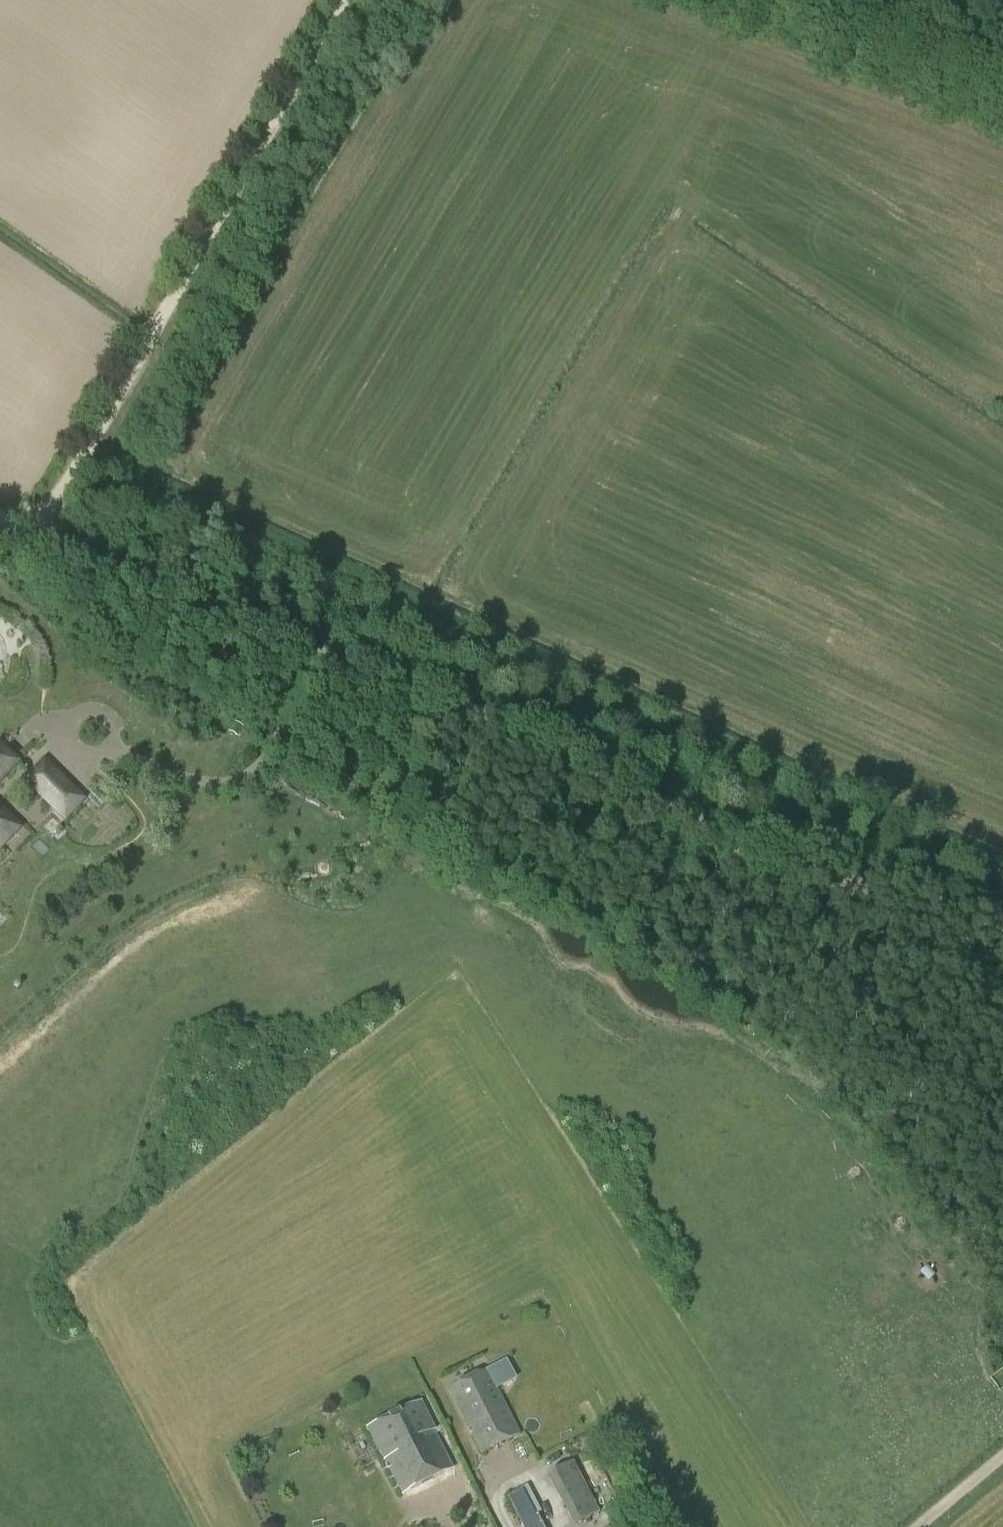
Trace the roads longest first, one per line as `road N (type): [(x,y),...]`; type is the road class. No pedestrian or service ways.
road 1 (unclassified): [(1002,931),(882,909),(728,853),(653,801),(0,518)]
road 2 (track): [(35,539),(340,0)]
road 3 (unclassified): [(911,1526),(1002,1450)]

